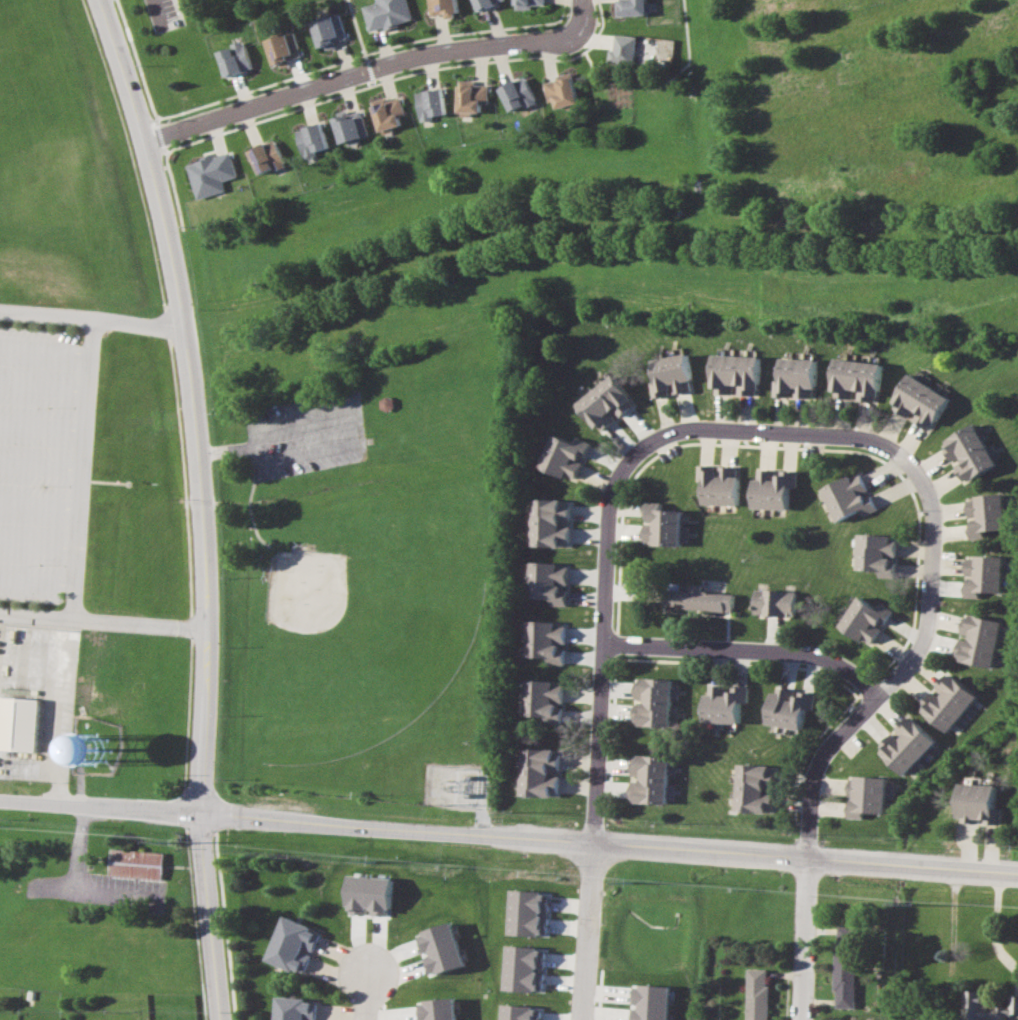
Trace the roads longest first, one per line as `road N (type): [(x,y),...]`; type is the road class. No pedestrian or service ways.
road 1 (residential): [(102,0),(149,141),(199,452),(208,689),(197,888),(208,1019)]
road 2 (residential): [(1017,874),(0,802)]
road 3 (residential): [(182,329),(501,232),(583,218),(966,243),(1017,239)]
road 4 (residential): [(591,845),(610,648),(613,507),(619,483),(672,428),(709,422),(884,444),(915,466),(936,499),(941,553)]
road 5 (residential): [(565,39),(431,53),(149,141)]
road 6 (residential): [(810,863),(810,806),(827,754),(856,712),(924,645),(943,587),(941,553)]
road 7 (residential): [(610,648),(792,648),(849,669),(875,693)]
road 8 (residential): [(948,0),(847,32),(712,53)]
road 9 (residential): [(716,225),(706,0)]
road 10 (residential): [(591,845),(579,1019)]
road 11 (residential): [(803,1019),(810,863)]

